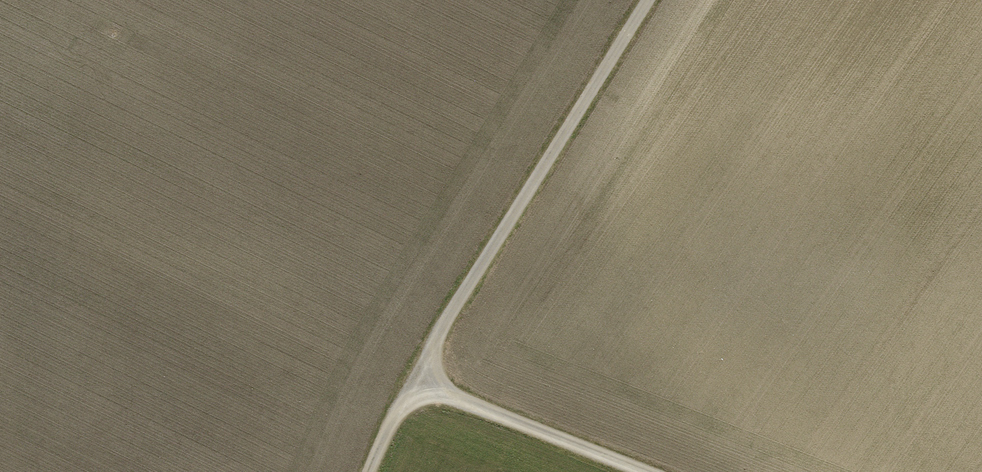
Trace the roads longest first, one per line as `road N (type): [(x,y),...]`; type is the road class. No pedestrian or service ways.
road 1 (track): [(415,386),(653,0)]
road 2 (track): [(377,471),(415,386),(648,471)]

